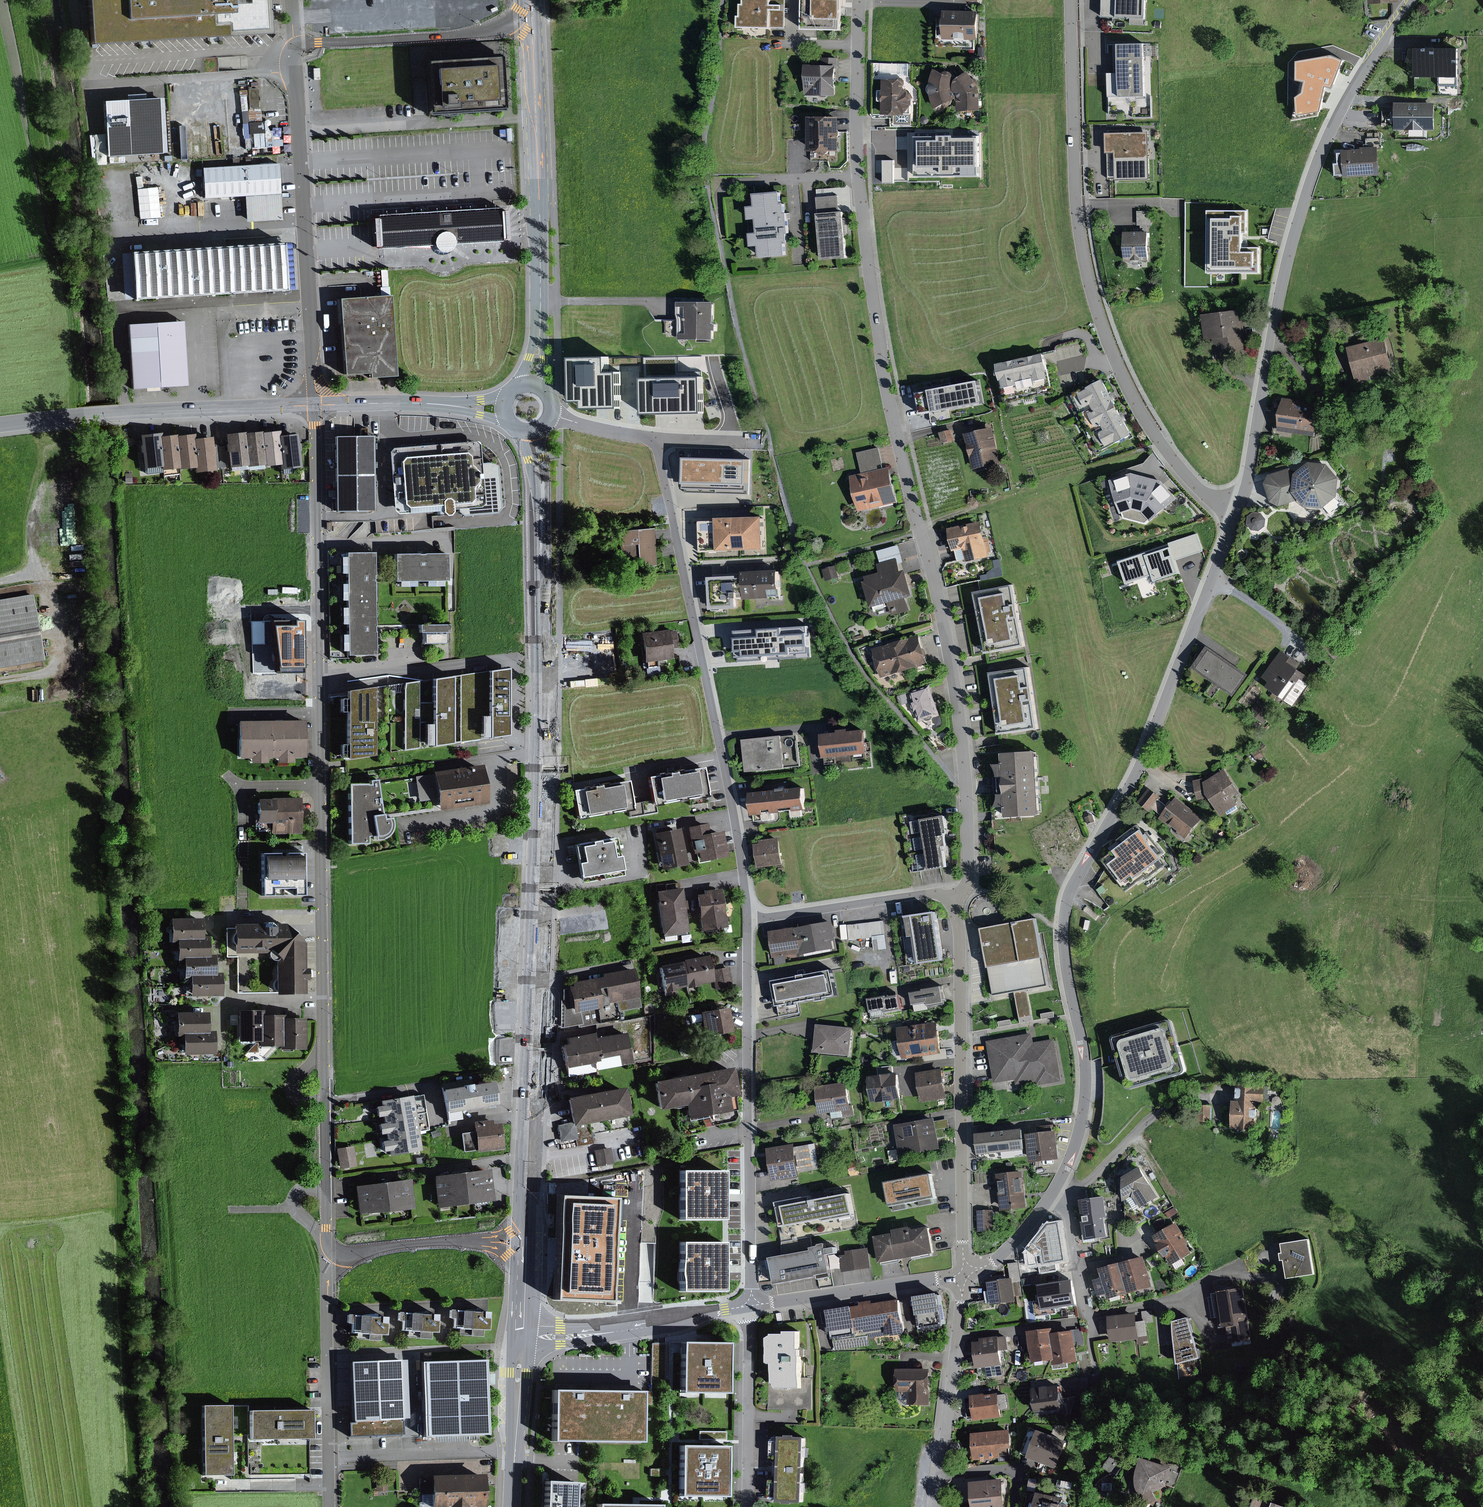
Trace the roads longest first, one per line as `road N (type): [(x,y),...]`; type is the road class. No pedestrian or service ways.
road 1 (residential): [(951,898),(968,882),(965,765),(950,655),(892,411),(871,282),(859,176),(860,0)]
road 2 (primary): [(540,481),(543,752),(522,1337)]
road 3 (residential): [(1212,579),(1145,757),(1068,896),(1065,959),(1086,1092),(1075,1145),(1052,1195)]
road 4 (residential): [(315,404),(323,1052)]
road 5 (residential): [(553,415),(656,439),(736,823),(747,919)]
road 6 (residential): [(1074,0),(1083,257),(1107,340),(1143,416),(1181,470),(1214,500),(1238,509)]
road 7 (residential): [(1238,509),(1290,250),(1316,168),(1356,81),(1414,0)]
road 8 (residential): [(315,404),(293,0)]
road 9 (residential): [(747,919),(751,1306)]
road 10 (residential): [(964,1276),(959,926),(951,898)]
road 11 (primary): [(532,0),(540,335)]
road 12 (unclassified): [(0,425),(315,404)]
road 13 (residential): [(330,1506),(325,1235)]
road 14 (residential): [(522,1337),(630,1330),(751,1306)]
road 15 (residential): [(751,1306),(964,1276)]
road 16 (residential): [(951,898),(935,893),(747,919)]
road 17 (residential): [(751,1306),(748,1506)]
road 18 (residential): [(940,1472),(964,1276)]
road 19 (residential): [(1052,1195),(1067,1207),(1095,1363)]
road 20 (primary): [(522,1337),(512,1506)]
road 21 (unclassified): [(315,404),(456,406)]
road 22 (residential): [(1052,1195),(1015,1243),(964,1276)]

